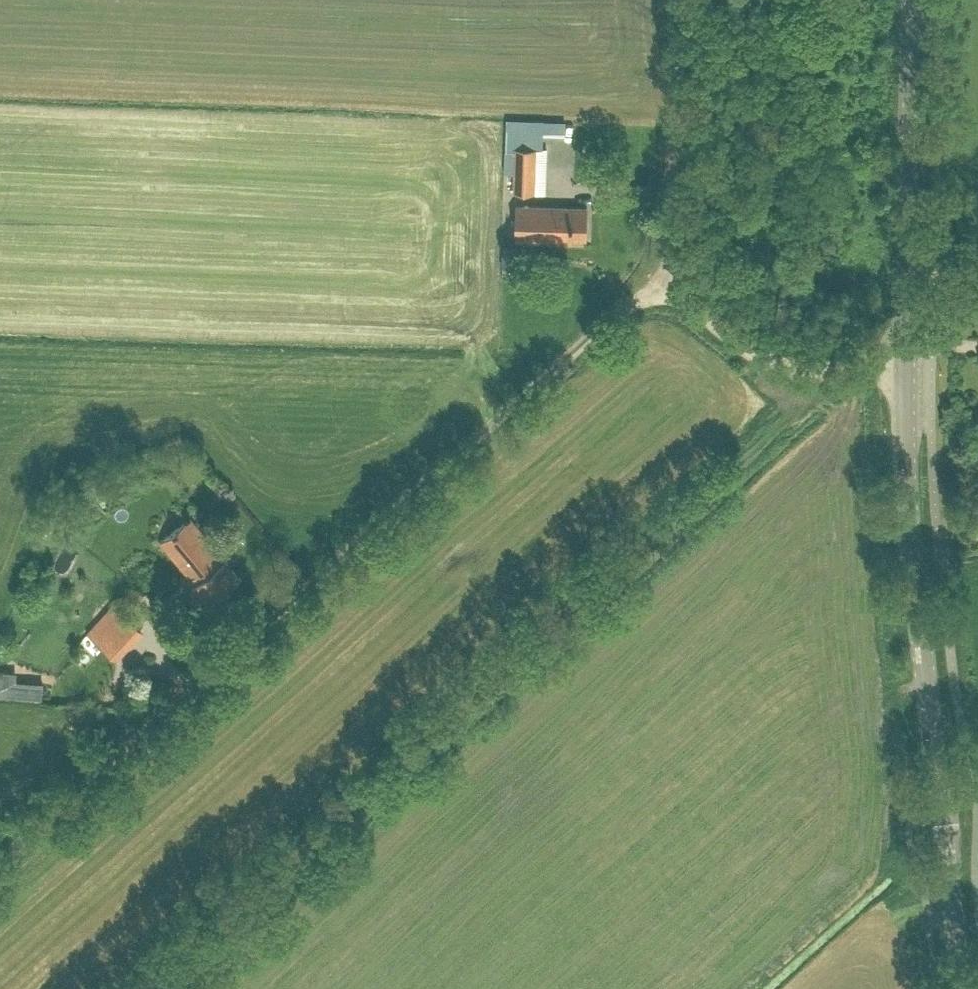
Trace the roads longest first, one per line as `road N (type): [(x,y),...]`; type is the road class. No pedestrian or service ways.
road 1 (track): [(0,859),(616,313),(662,286),(673,0)]
road 2 (secondary): [(964,988),(909,498),(913,0)]
road 3 (track): [(816,370),(772,428),(144,988)]
road 4 (track): [(816,370),(742,346),(662,286)]

